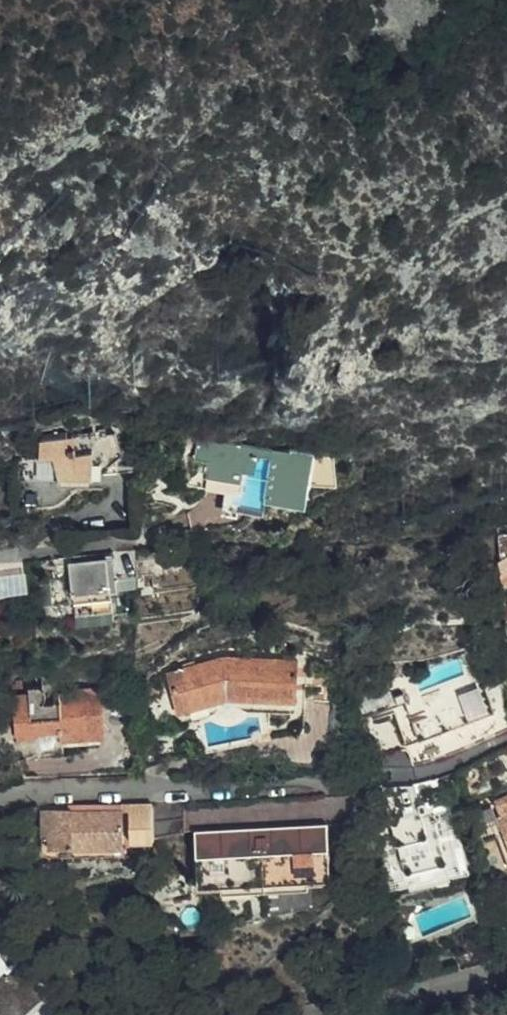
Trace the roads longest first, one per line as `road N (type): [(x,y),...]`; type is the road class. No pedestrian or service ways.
road 1 (residential): [(295,1014),(506,969)]

